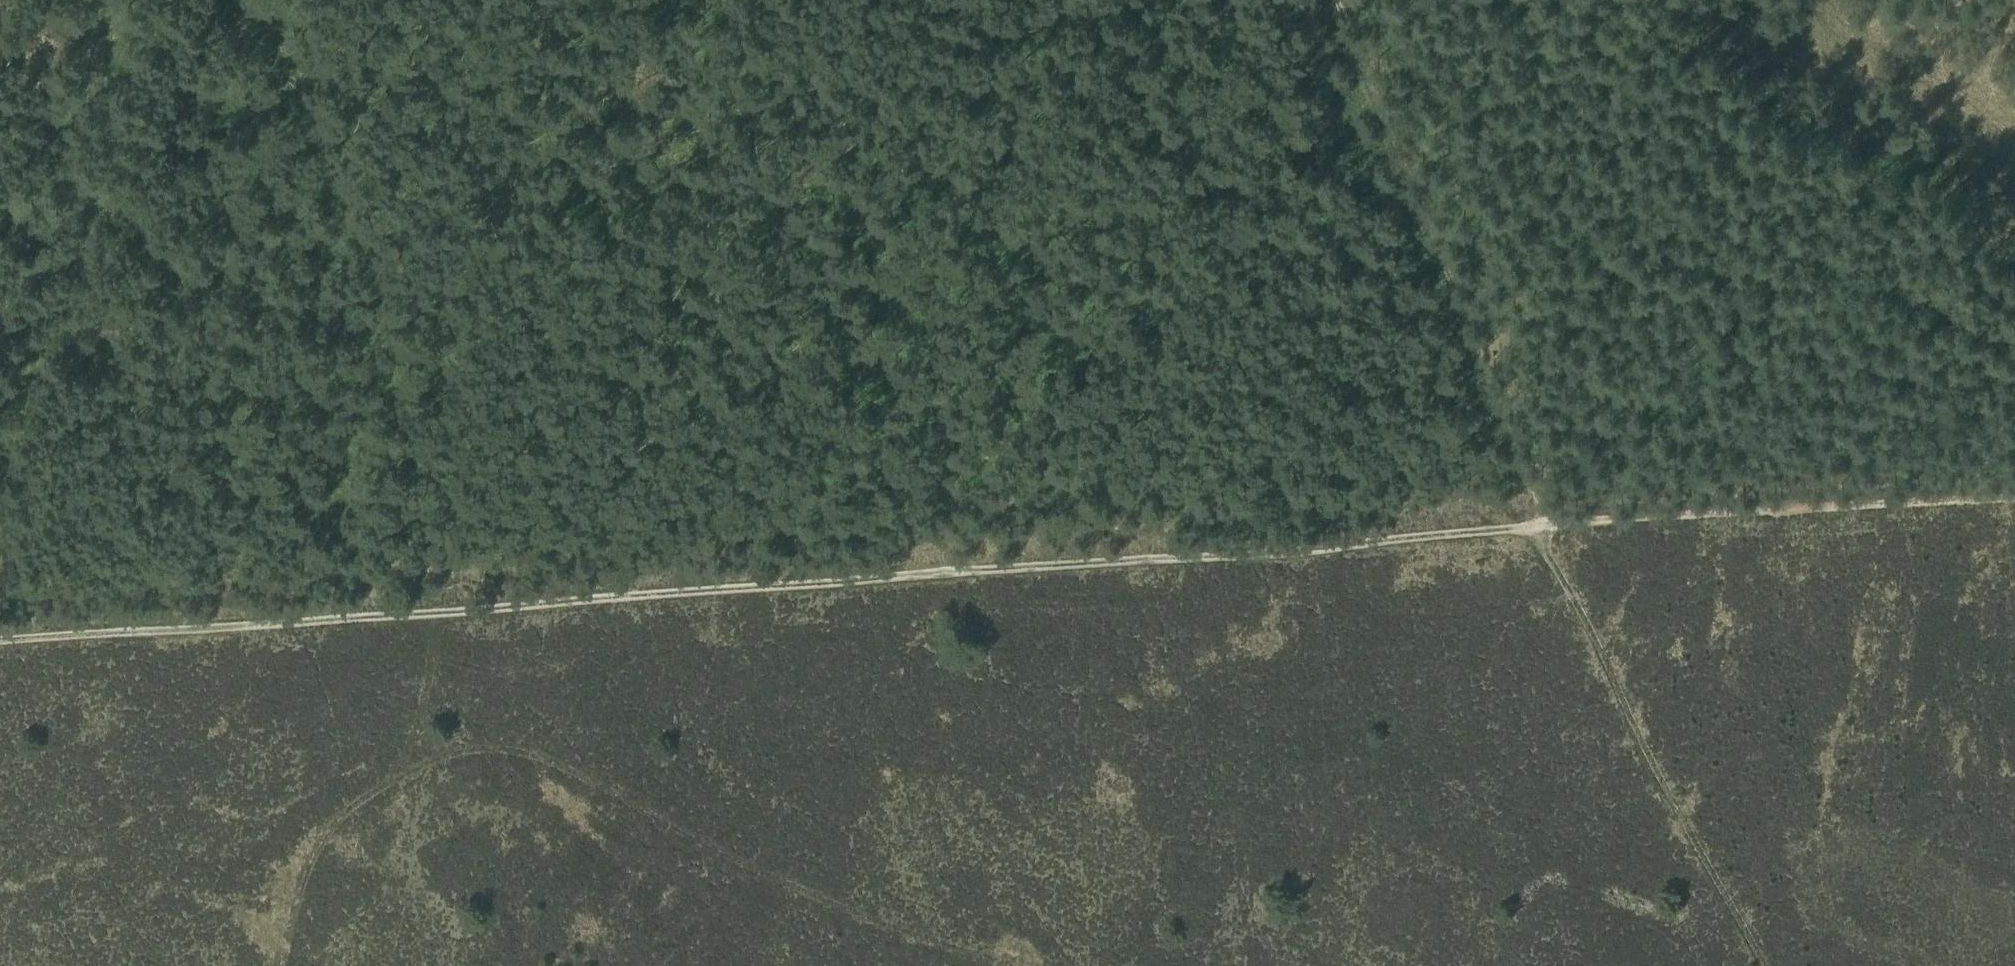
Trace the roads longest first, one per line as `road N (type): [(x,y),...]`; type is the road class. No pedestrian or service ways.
road 1 (track): [(1544,521),(1267,553),(0,640)]
road 2 (track): [(2014,497),(1544,521)]

